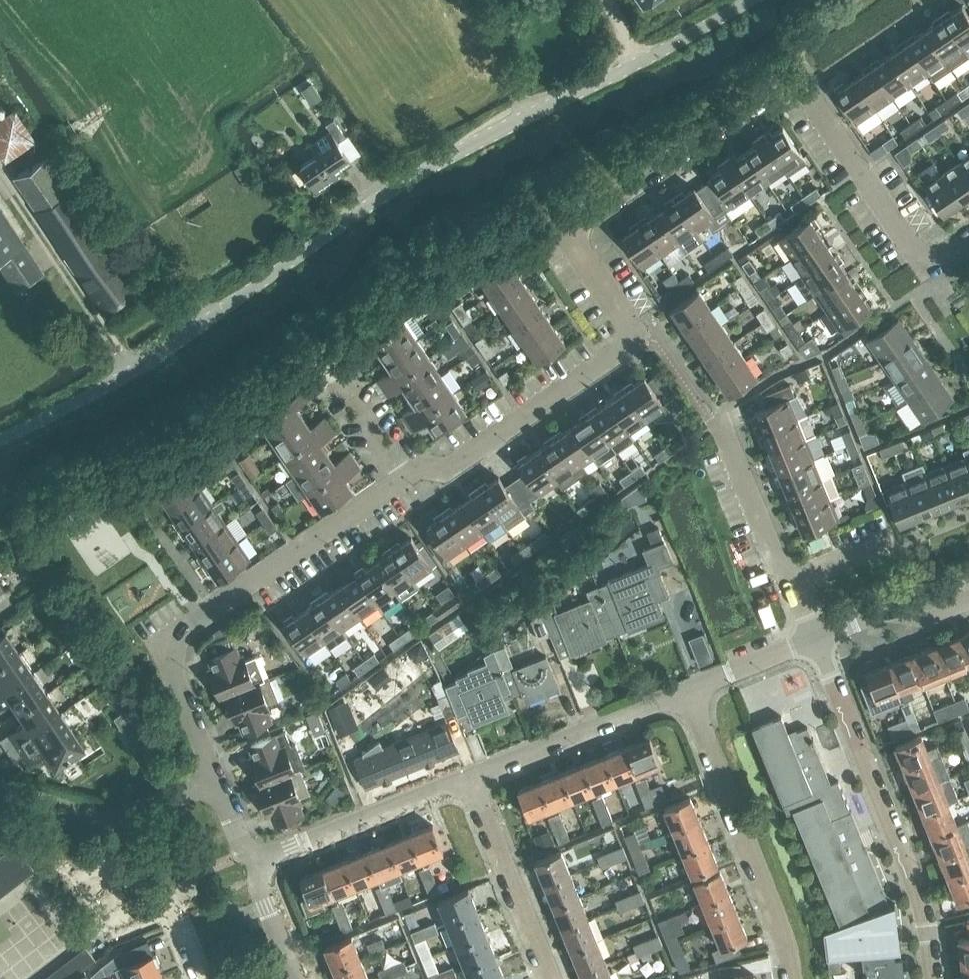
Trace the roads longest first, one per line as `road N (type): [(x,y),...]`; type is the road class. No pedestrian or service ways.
road 1 (residential): [(404,476),(459,463),(641,338),(569,230),(799,77),(928,268),(968,239)]
road 2 (unclassified): [(0,439),(128,373),(403,183),(751,0)]
road 3 (residential): [(213,776),(176,679),(171,641),(404,476)]
road 4 (residential): [(934,978),(924,906),(817,638)]
road 5 (residential): [(688,690),(791,933),(796,978)]
road 6 (residential): [(817,638),(731,447),(709,416)]
road 7 (residential): [(256,864),(476,777)]
road 8 (residential): [(476,777),(688,690)]
road 9 (residential): [(0,789),(114,822),(213,776)]
road 10 (residential): [(549,978),(476,777)]
road 11 (residential): [(206,978),(169,900),(133,919),(89,858)]
road 12 (residential): [(817,638),(968,590)]
road 13 (residential): [(688,690),(817,638)]
road 14 (residential): [(404,476),(331,372)]
road 15 (residential): [(294,978),(256,864)]

